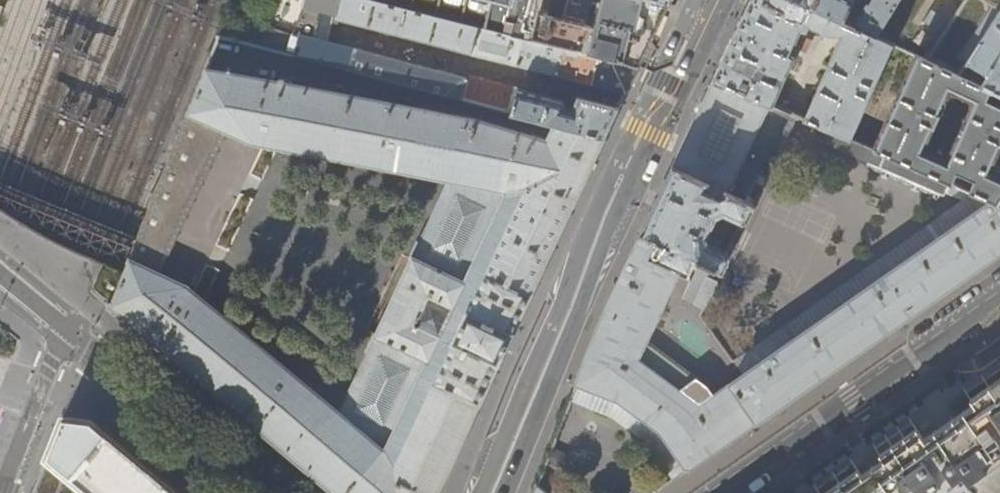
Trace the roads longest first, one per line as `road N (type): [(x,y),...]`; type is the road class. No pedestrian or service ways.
road 1 (residential): [(503,492),(713,0)]

